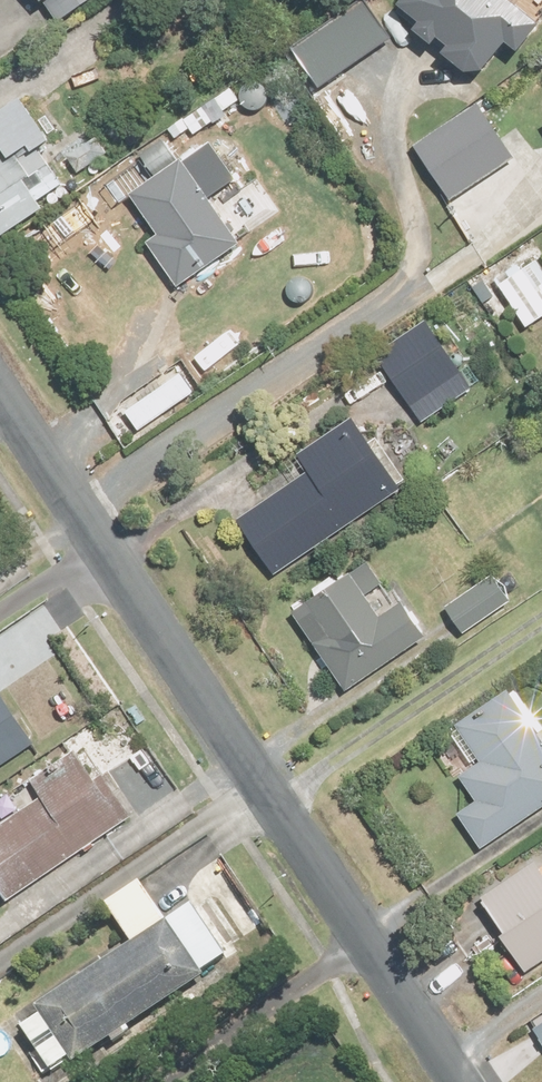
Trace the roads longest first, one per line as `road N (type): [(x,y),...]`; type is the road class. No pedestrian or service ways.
road 1 (residential): [(0,380),(477,1081)]

